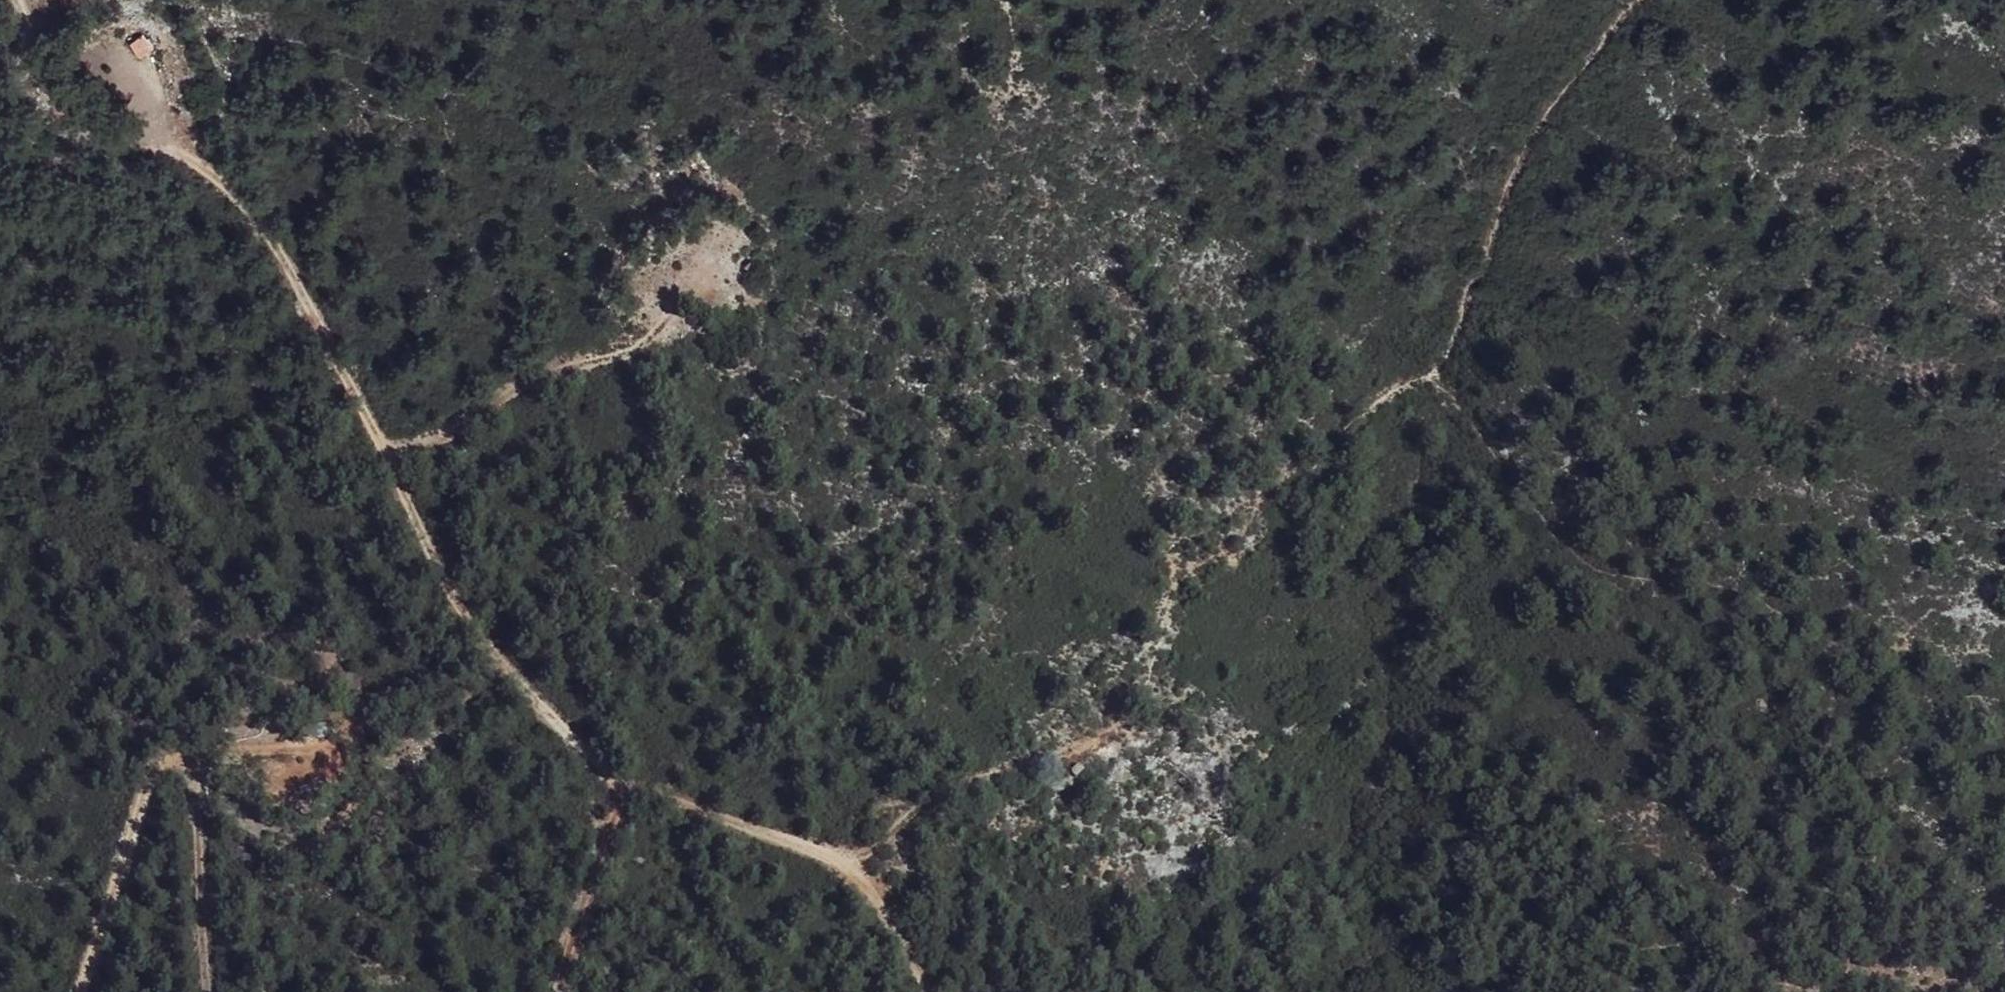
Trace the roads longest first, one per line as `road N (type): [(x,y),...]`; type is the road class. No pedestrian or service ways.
road 1 (track): [(30,0),(100,127),(223,192),(298,286),(398,450),(625,356),(689,254)]
road 2 (track): [(79,991),(112,856),(150,753),(182,754),(237,991)]

